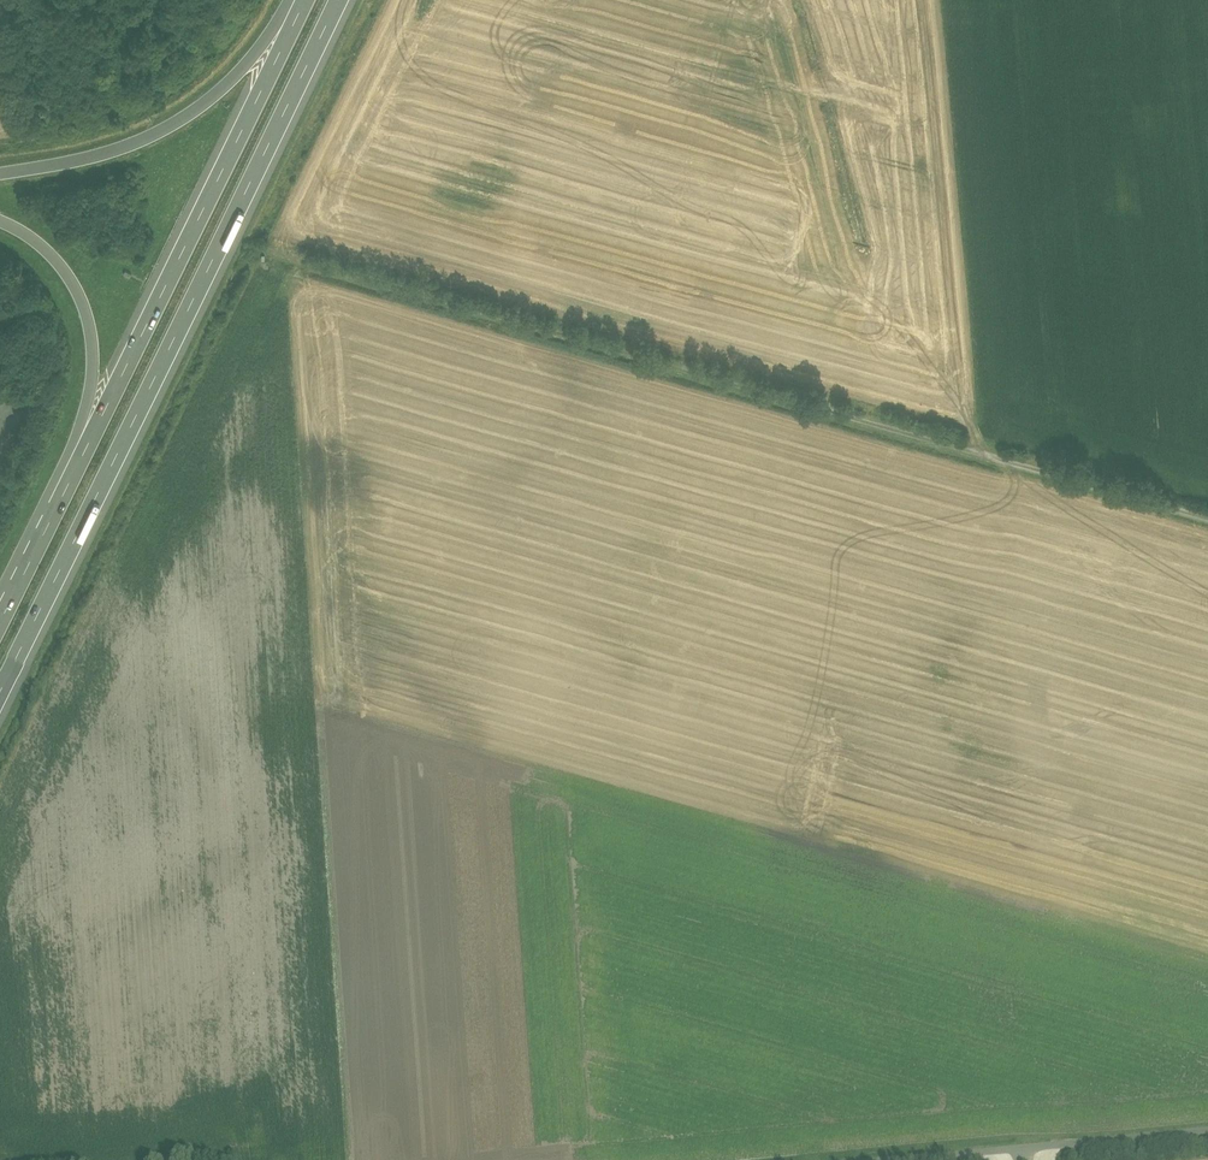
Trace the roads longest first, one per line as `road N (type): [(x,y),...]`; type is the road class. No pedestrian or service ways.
road 1 (track): [(1207,518),(283,256)]
road 2 (motorway): [(0,691),(337,0)]
road 3 (motorway): [(304,0),(44,534)]
road 4 (motorway): [(0,221),(61,268),(90,330),(86,406),(44,534)]
road 5 (motorway): [(288,0),(224,86),(181,121),(129,147),(0,174)]
road 6 (unclassified): [(908,1159),(1207,1133)]

